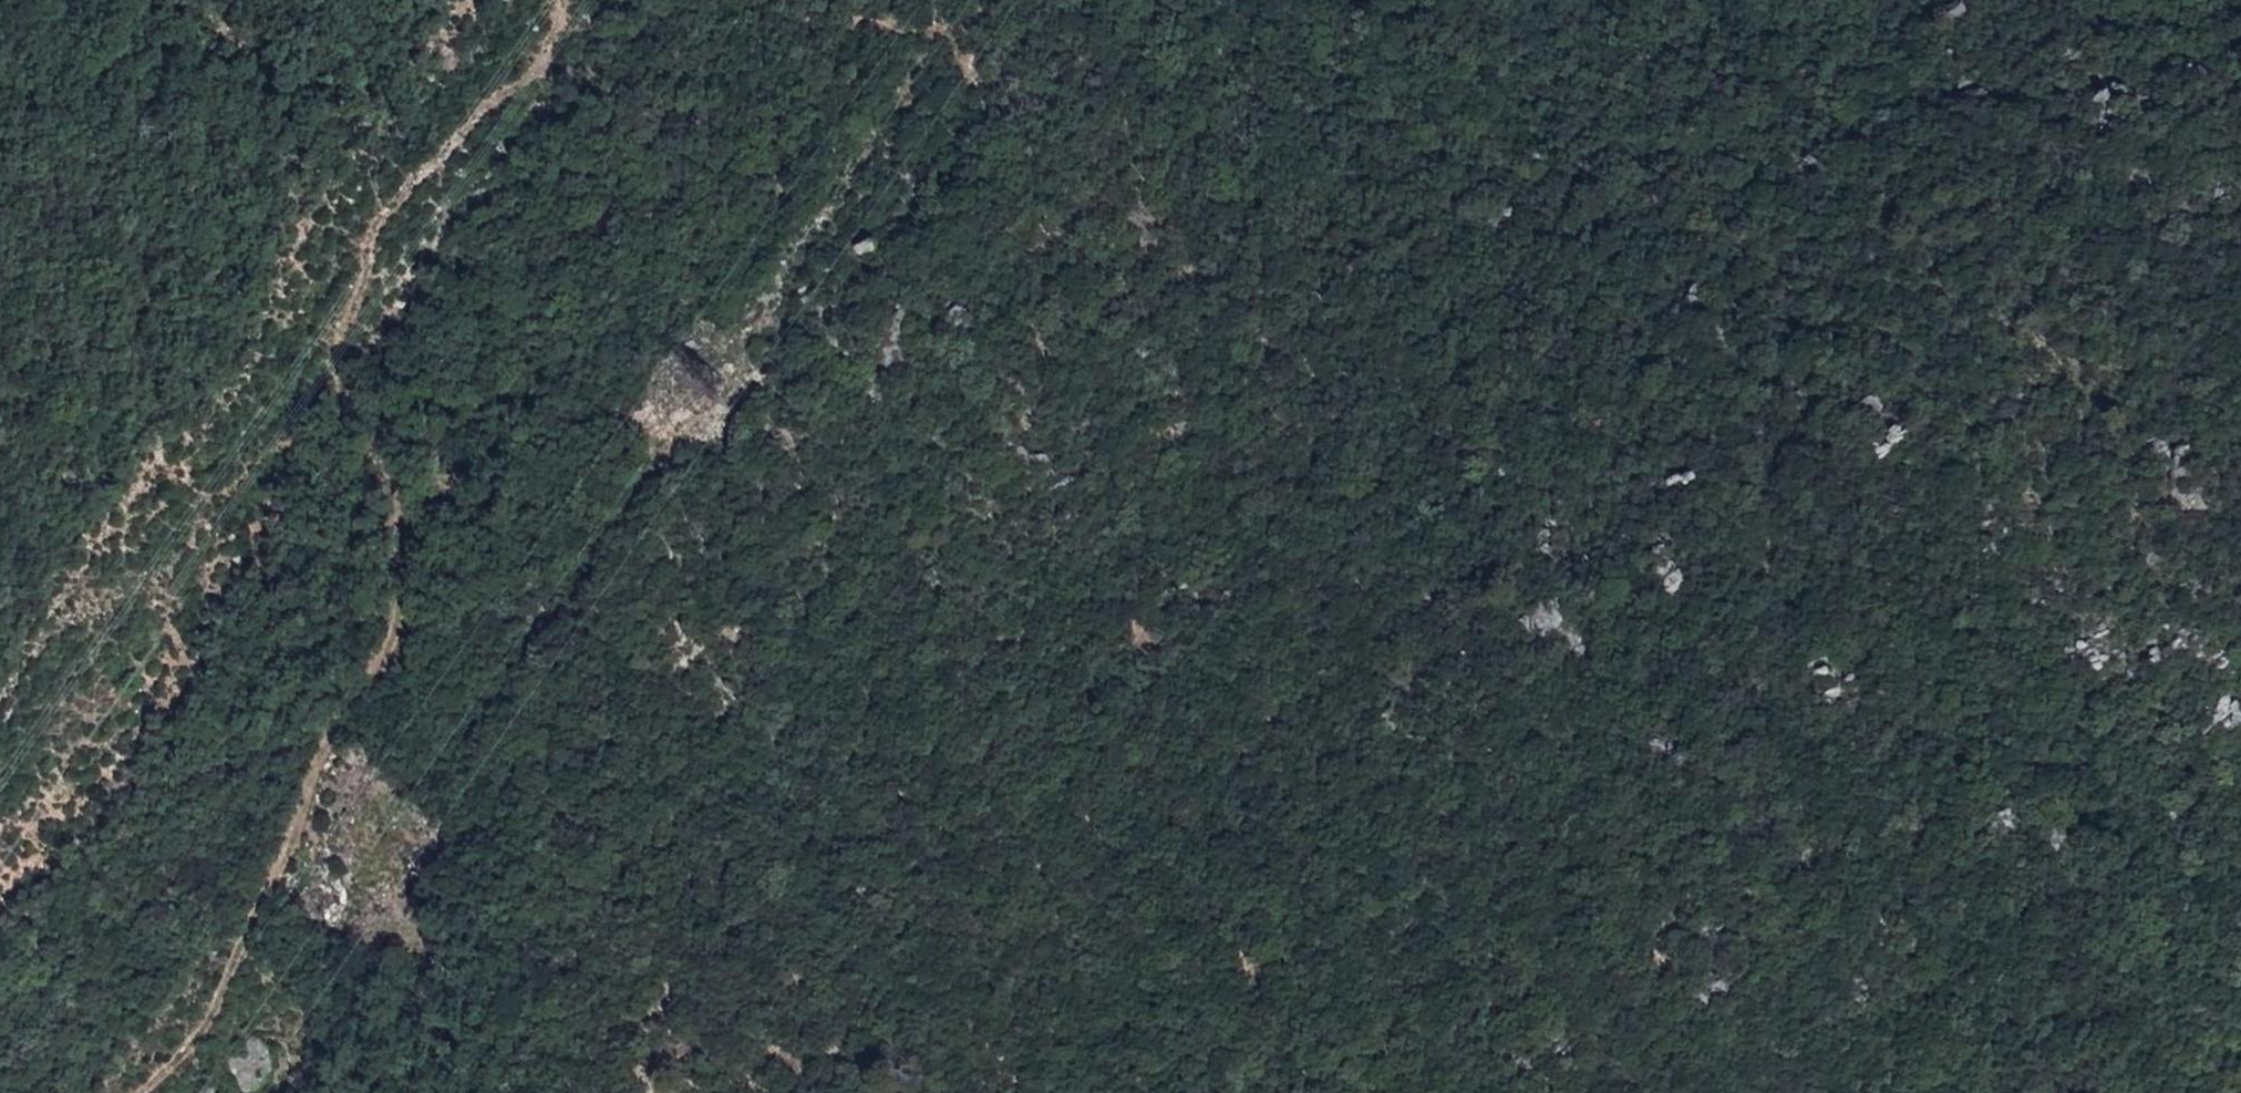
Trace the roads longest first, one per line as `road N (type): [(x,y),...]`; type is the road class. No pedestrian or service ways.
road 1 (track): [(694,364),(617,331),(585,380),(519,392),(487,426),(465,494),(411,534),(415,615),(402,667),(233,1018),(149,1092)]

